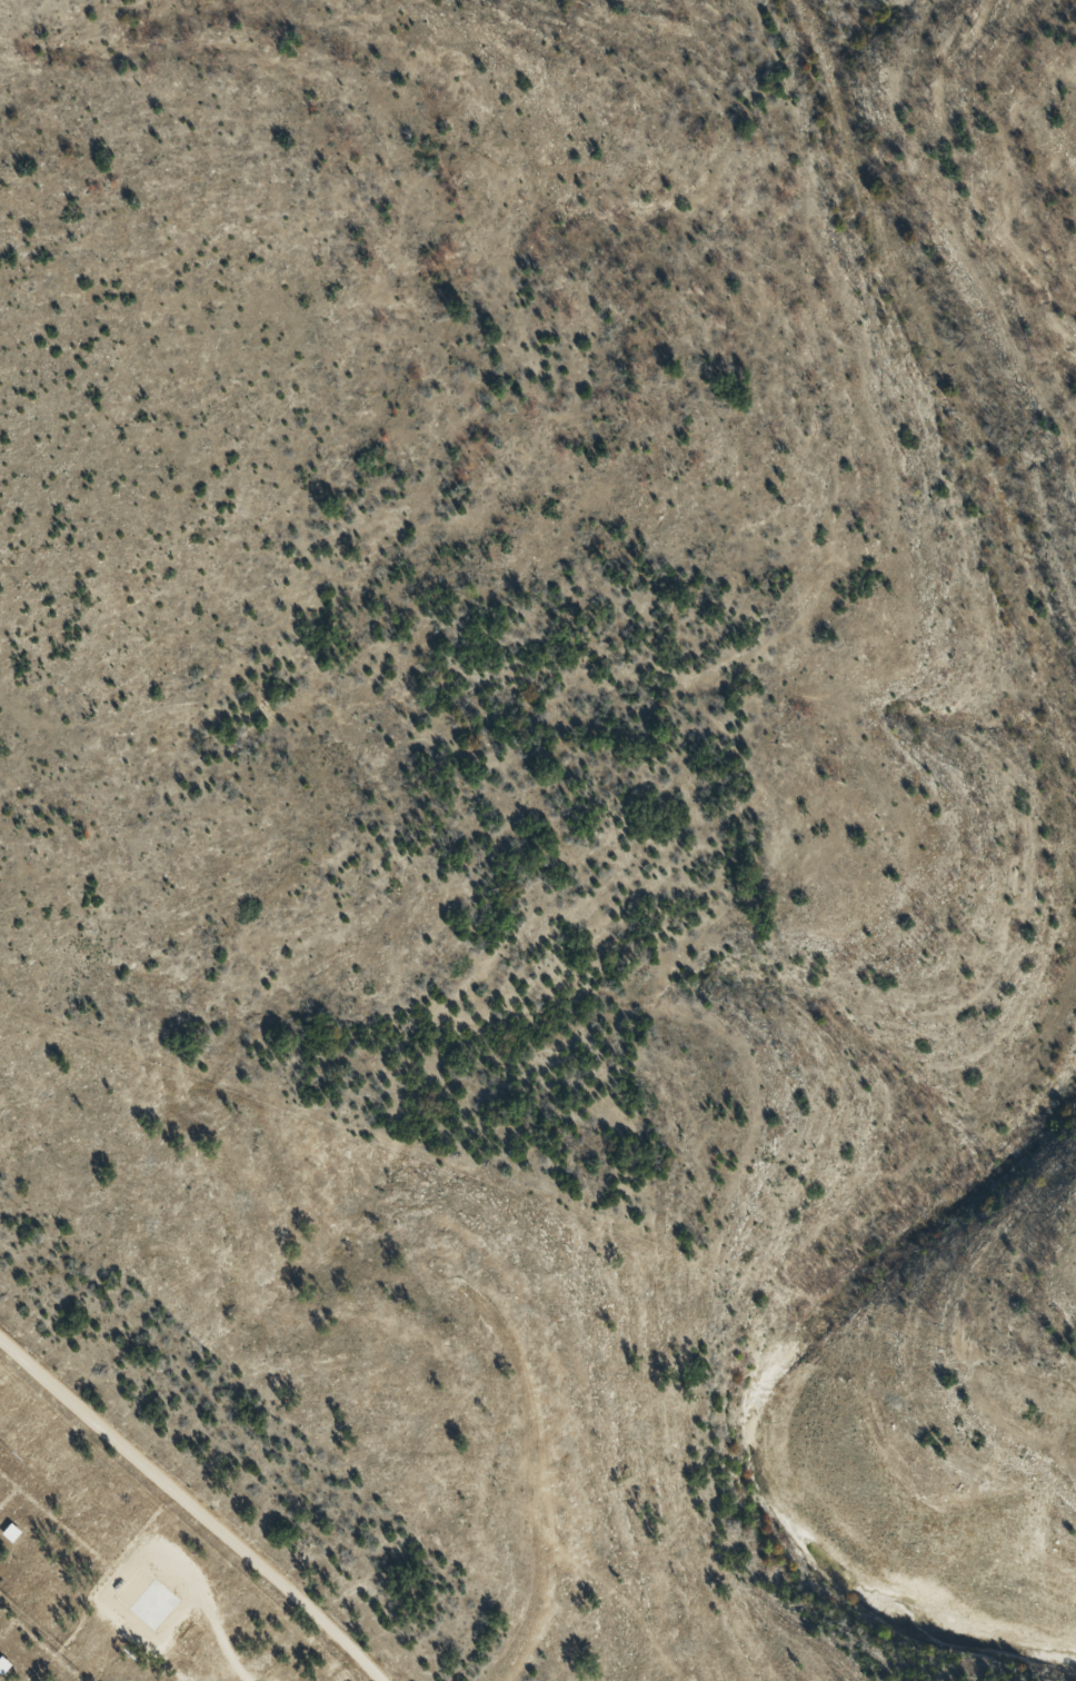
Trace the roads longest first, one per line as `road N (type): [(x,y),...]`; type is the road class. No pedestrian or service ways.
road 1 (residential): [(0,1360),(327,1654),(343,1680)]

